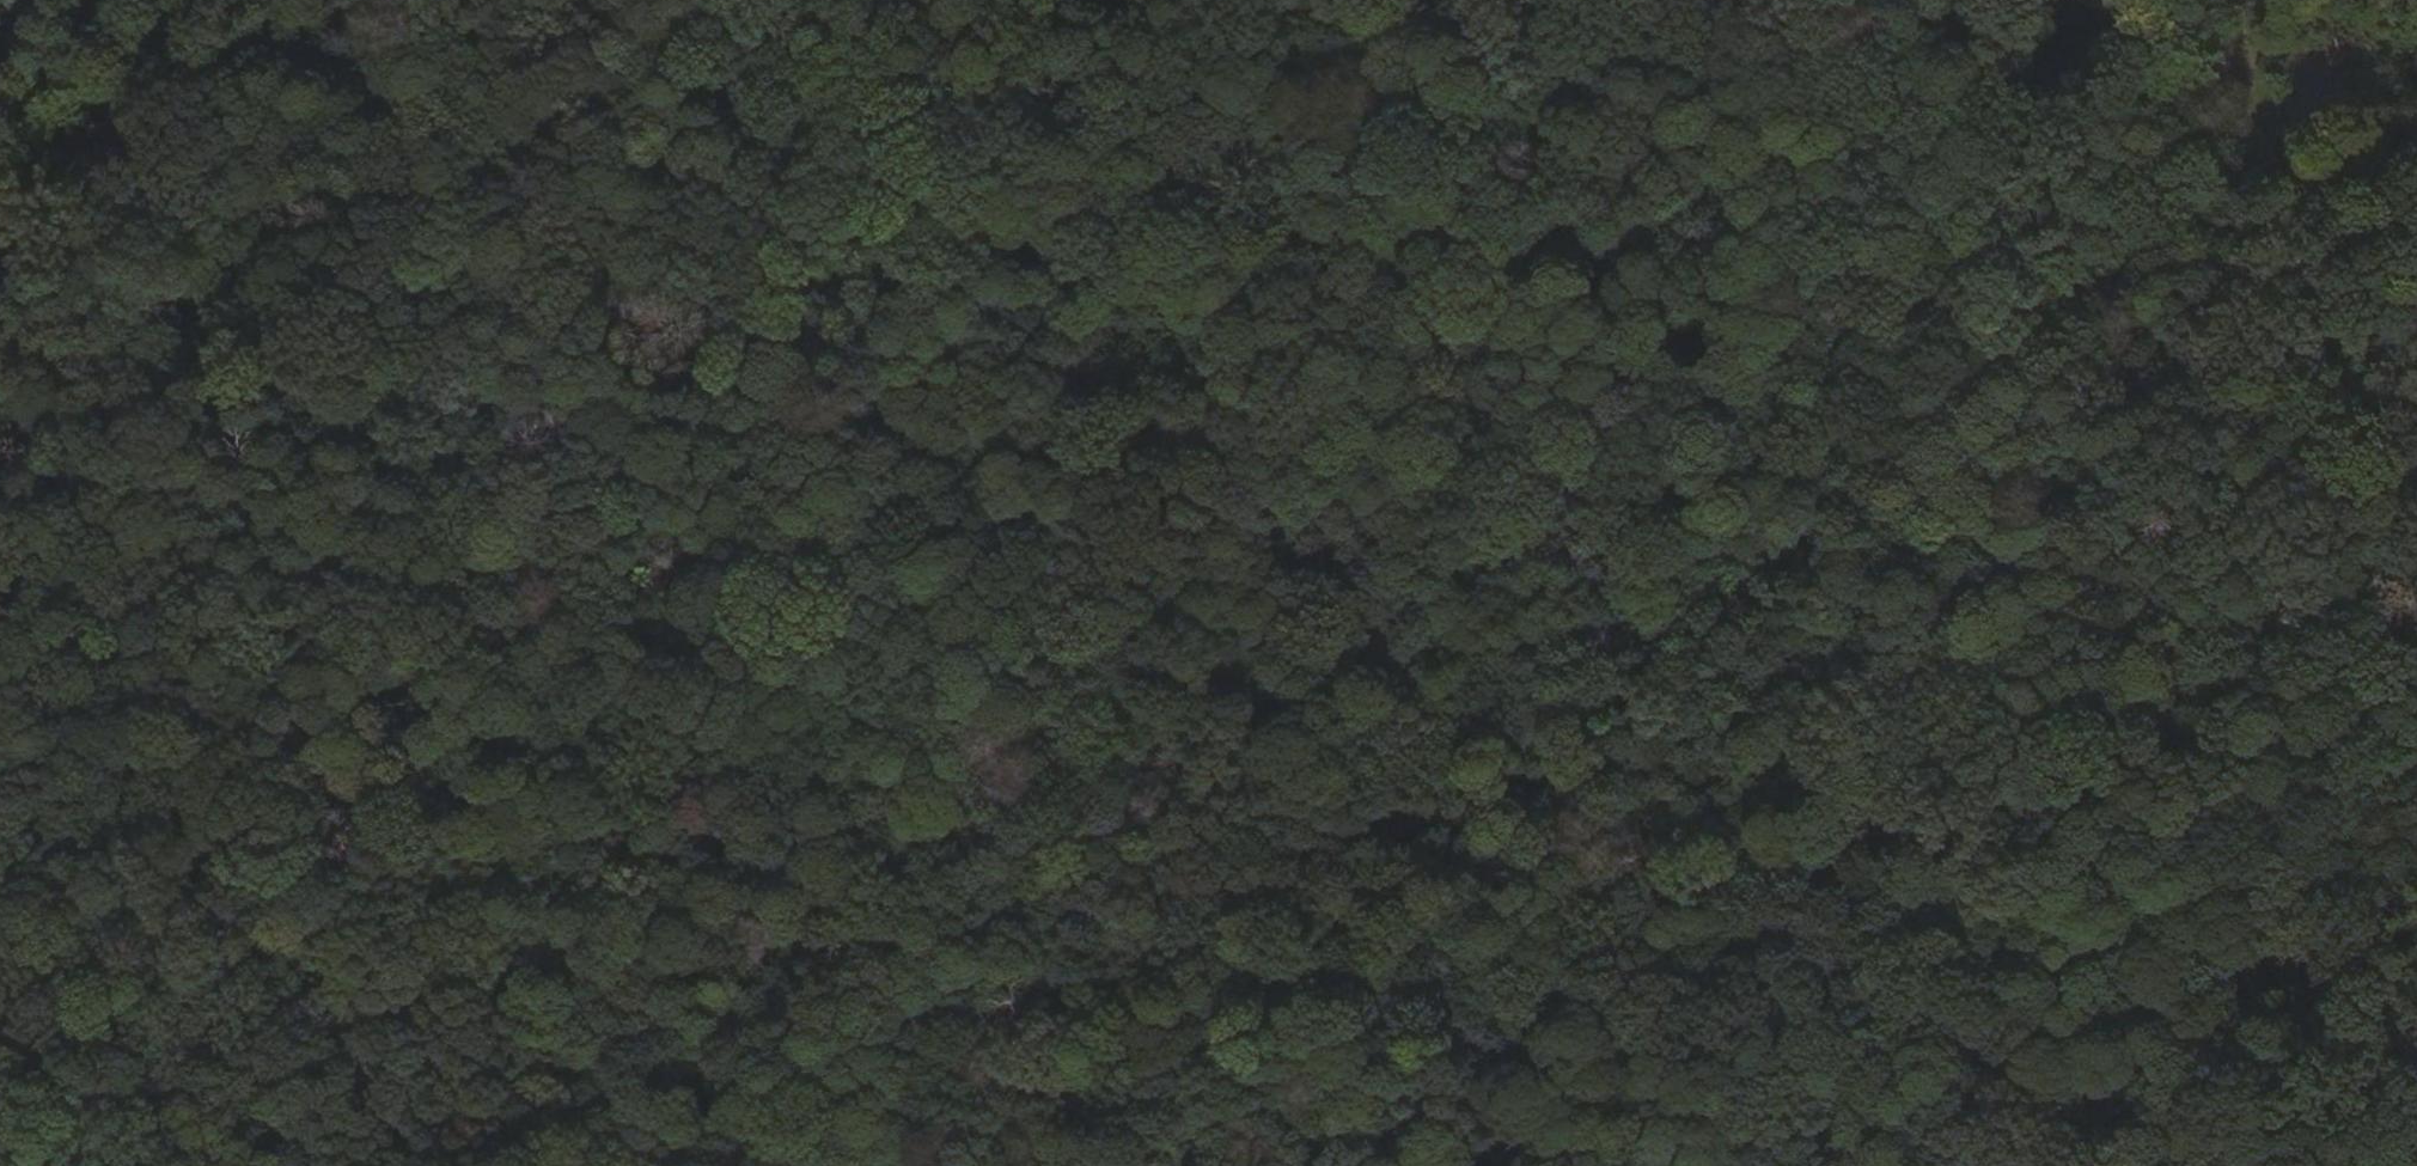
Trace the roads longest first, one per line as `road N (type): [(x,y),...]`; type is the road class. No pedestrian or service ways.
road 1 (track): [(2098,0),(2164,18),(2227,51),(2257,150),(2293,174),(2335,184),(2416,163)]
road 2 (track): [(0,219),(237,0)]

